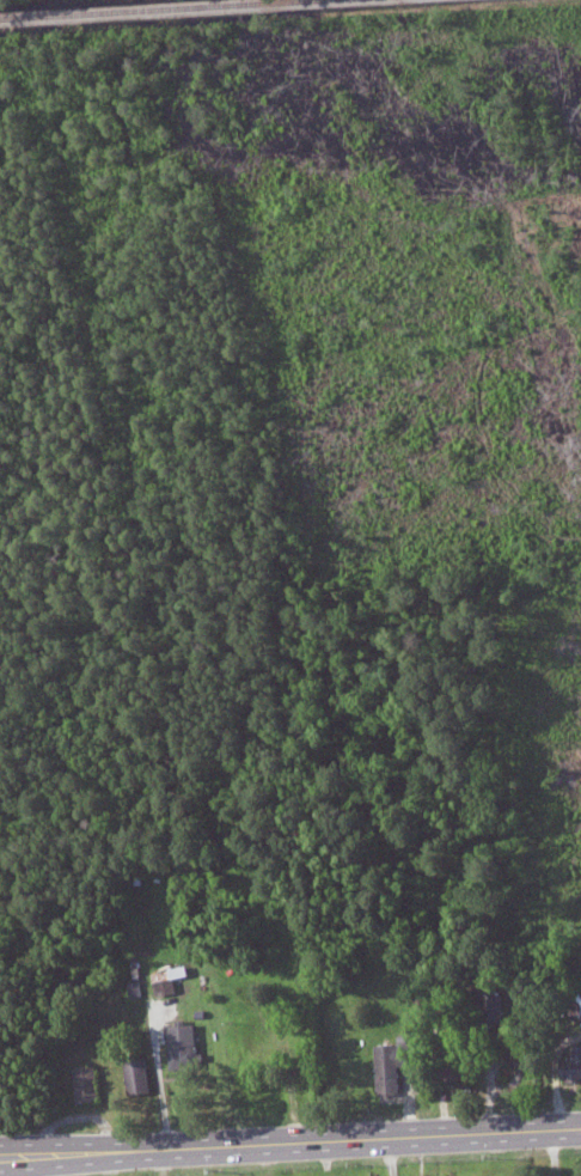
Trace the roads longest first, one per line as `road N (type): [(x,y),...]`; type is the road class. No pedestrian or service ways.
road 1 (secondary): [(0,1158),(580,1128)]
road 2 (residential): [(173,1147),(167,999)]

